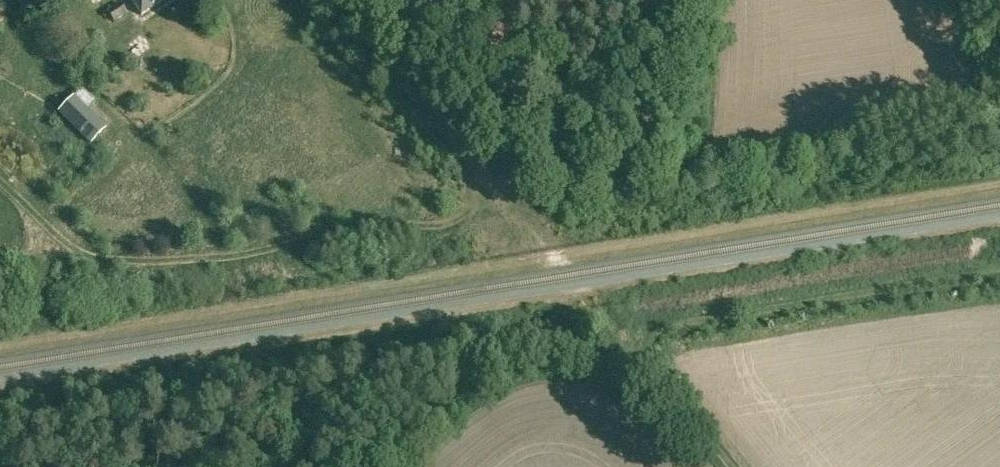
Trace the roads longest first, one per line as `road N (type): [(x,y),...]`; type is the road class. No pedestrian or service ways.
road 1 (track): [(5,466),(49,420),(76,414),(499,365)]
road 2 (track): [(114,262),(209,255),(468,211),(492,184)]
road 3 (track): [(326,0),(557,253)]
road 4 (track): [(656,380),(571,362),(492,369)]
road 5 (track): [(114,262),(55,234),(0,179)]
road 6 (track): [(971,139),(958,0)]

